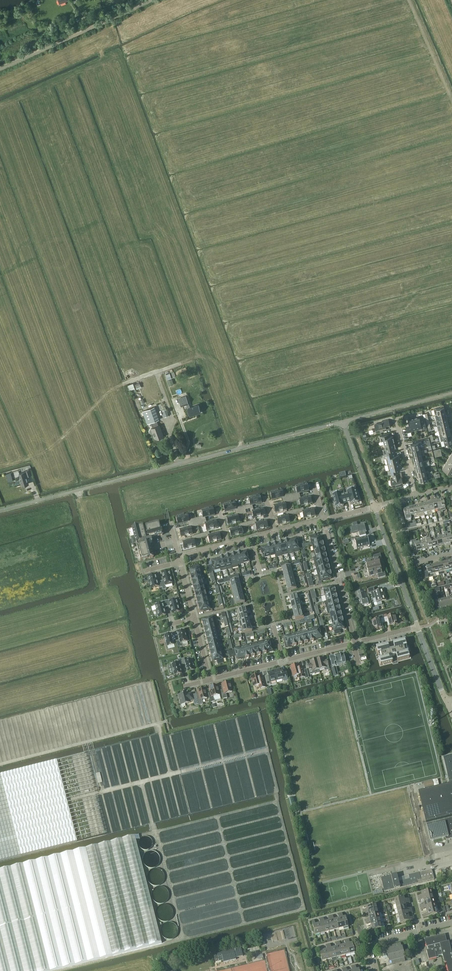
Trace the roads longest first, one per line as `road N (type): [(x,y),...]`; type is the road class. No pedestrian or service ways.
road 1 (unclassified): [(0,511),(343,422)]
road 2 (track): [(0,765),(158,724)]
road 3 (unclassified): [(417,626),(374,507)]
road 4 (residential): [(355,642),(324,520)]

